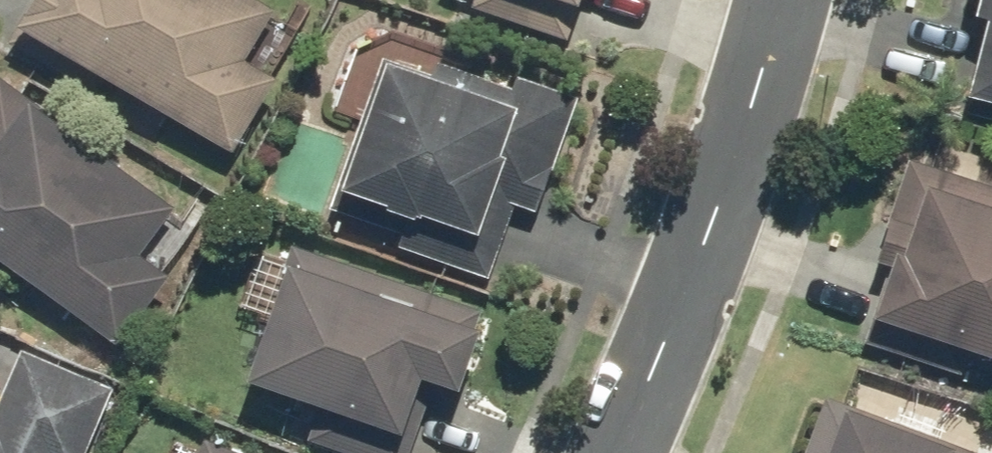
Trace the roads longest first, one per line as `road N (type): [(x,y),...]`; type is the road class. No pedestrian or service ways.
road 1 (residential): [(776,0),(758,67),(610,452)]

